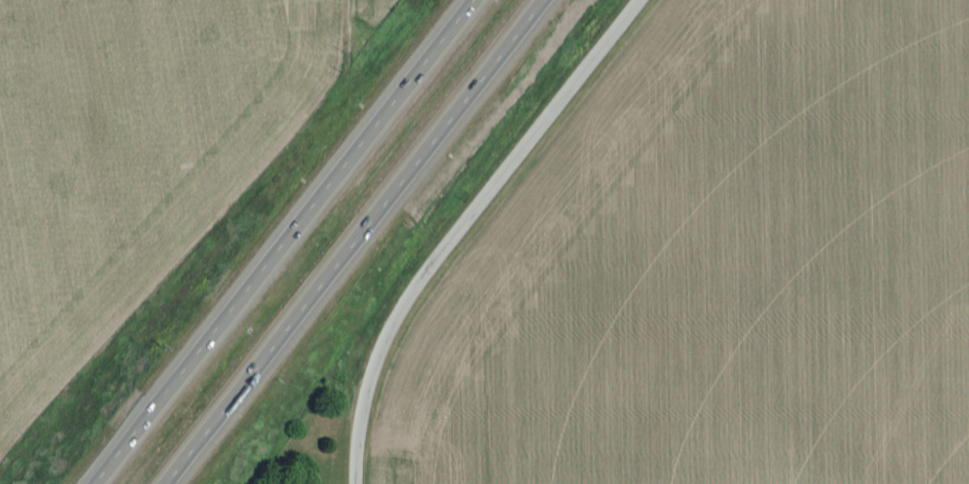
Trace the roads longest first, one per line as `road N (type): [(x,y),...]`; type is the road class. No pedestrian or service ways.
road 1 (motorway): [(471,0),(90,483)]
road 2 (motorway): [(162,483),(542,0)]
road 3 (residential): [(356,483),(370,384),(407,301),(640,0)]

